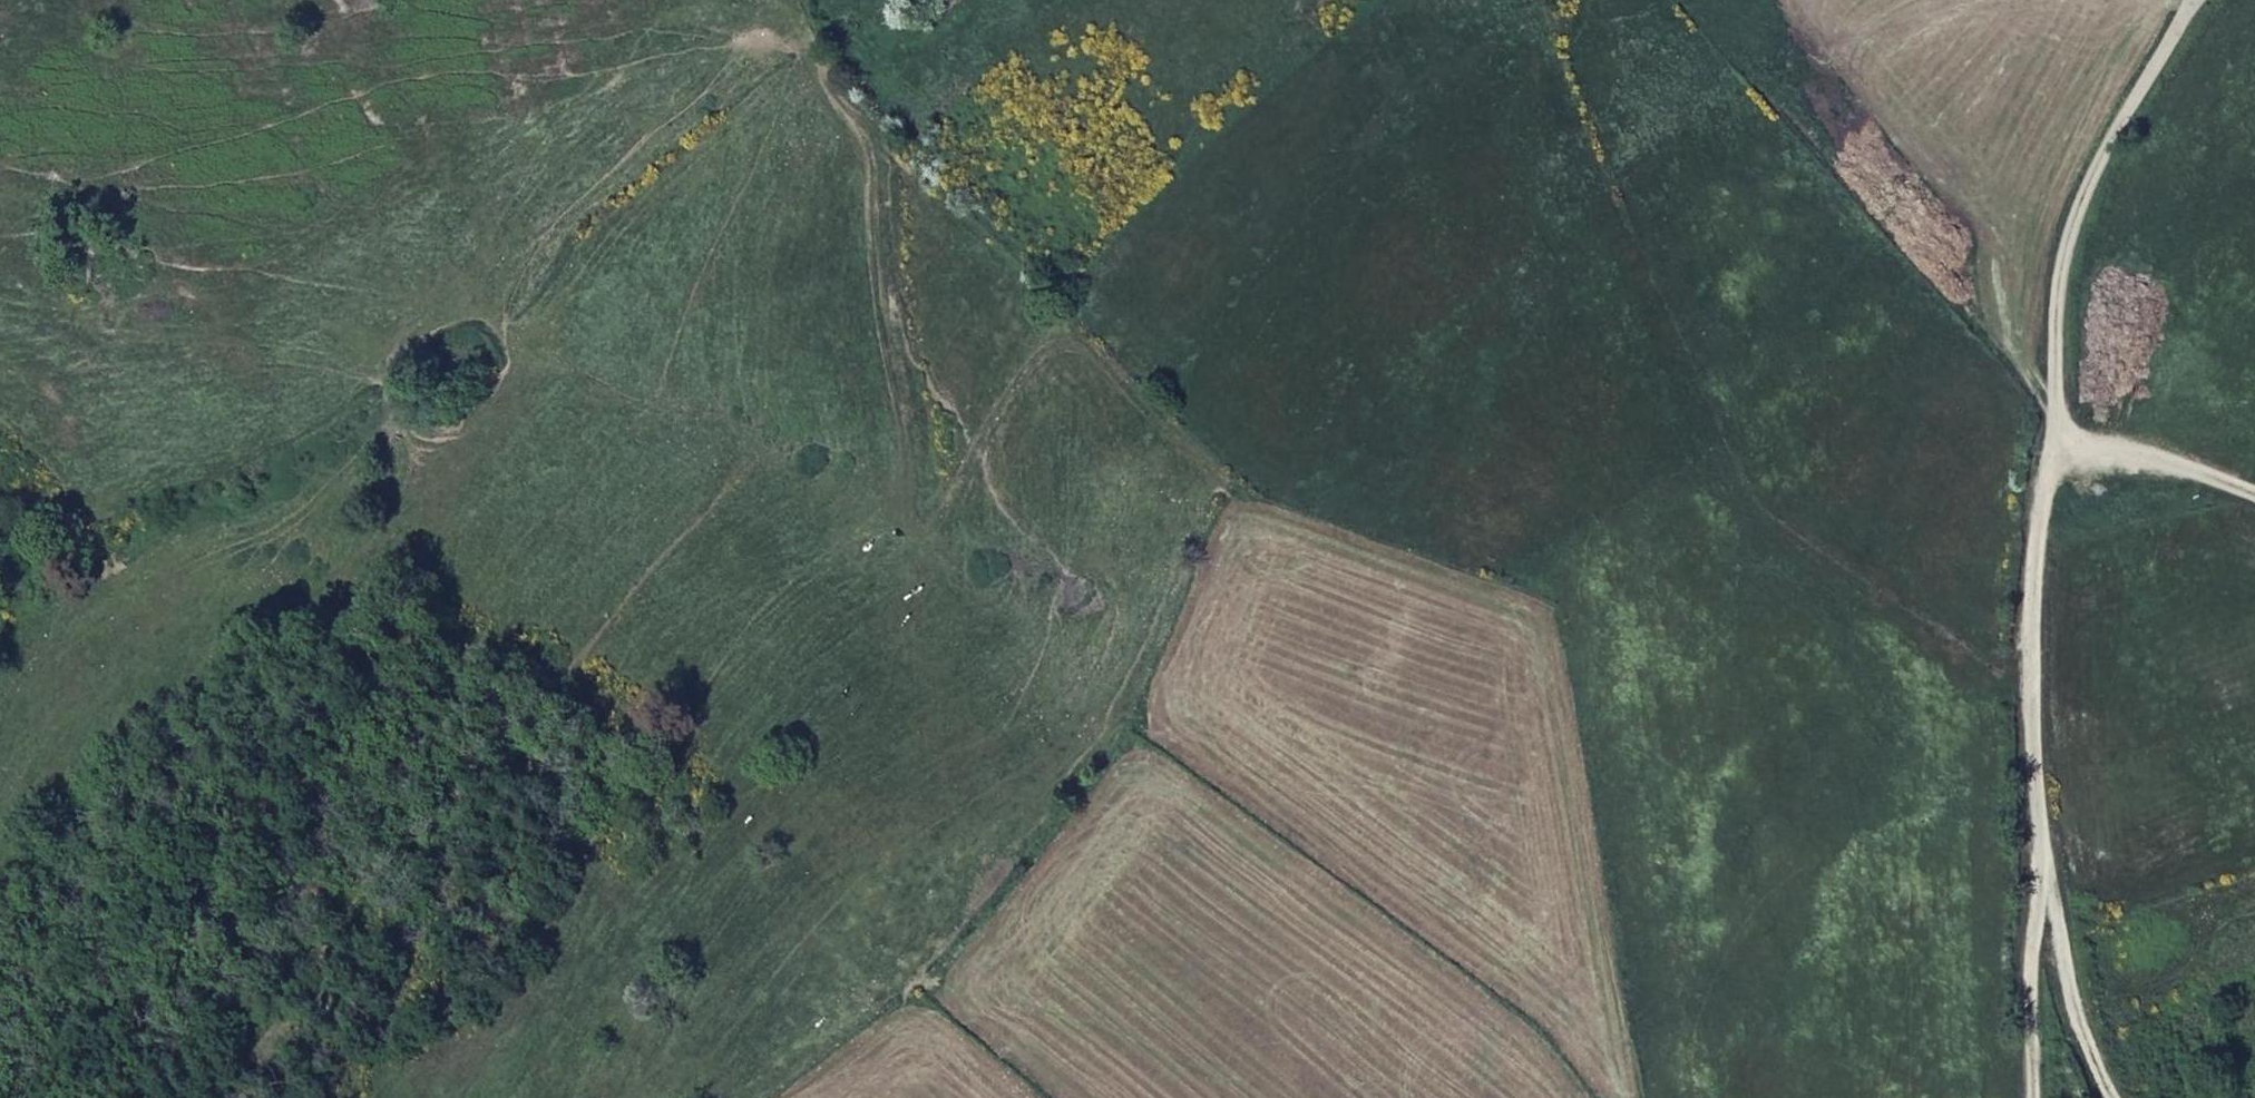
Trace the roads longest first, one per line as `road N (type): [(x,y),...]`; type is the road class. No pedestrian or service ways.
road 1 (track): [(2105,1097),(2067,980),(2035,777),(2033,582),(2050,440)]
road 2 (track): [(2050,440),(2058,290),(2073,227),(2113,140),(2199,0)]

